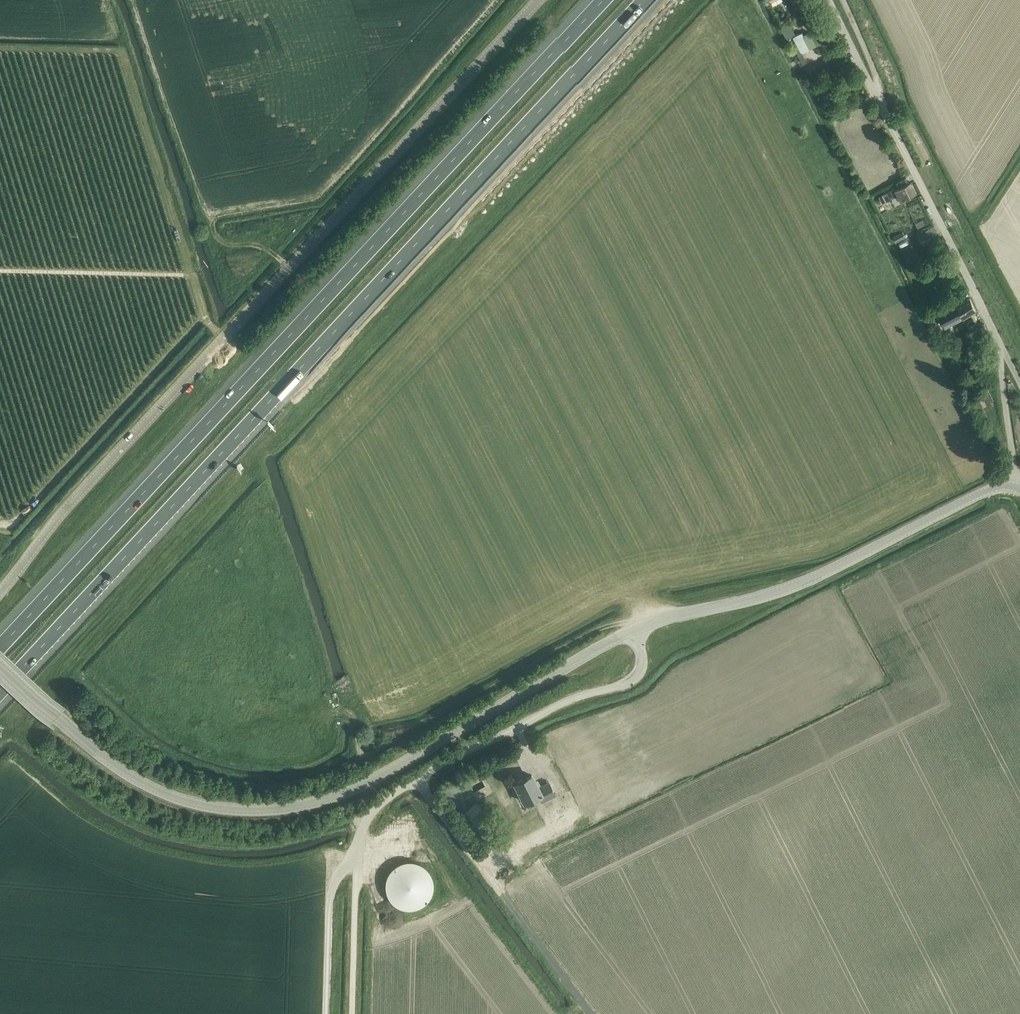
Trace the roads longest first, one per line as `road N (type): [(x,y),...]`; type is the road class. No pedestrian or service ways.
road 1 (motorway): [(0,693),(645,0)]
road 2 (motorway): [(603,0),(0,648)]
road 3 (unclassified): [(0,594),(70,505),(539,0)]
road 4 (tertiary): [(633,630),(346,795),(258,811),(219,810),(154,790),(95,750),(0,662)]
road 5 (unclassified): [(352,1013),(359,823),(439,770),(559,708),(632,683),(643,667),(633,630)]
road 6 (tertiary): [(1011,487),(989,489),(807,582),(633,630)]
road 7 (unclassified): [(1003,340),(834,0)]
road 8 (unclassified): [(1011,487),(1003,340)]

